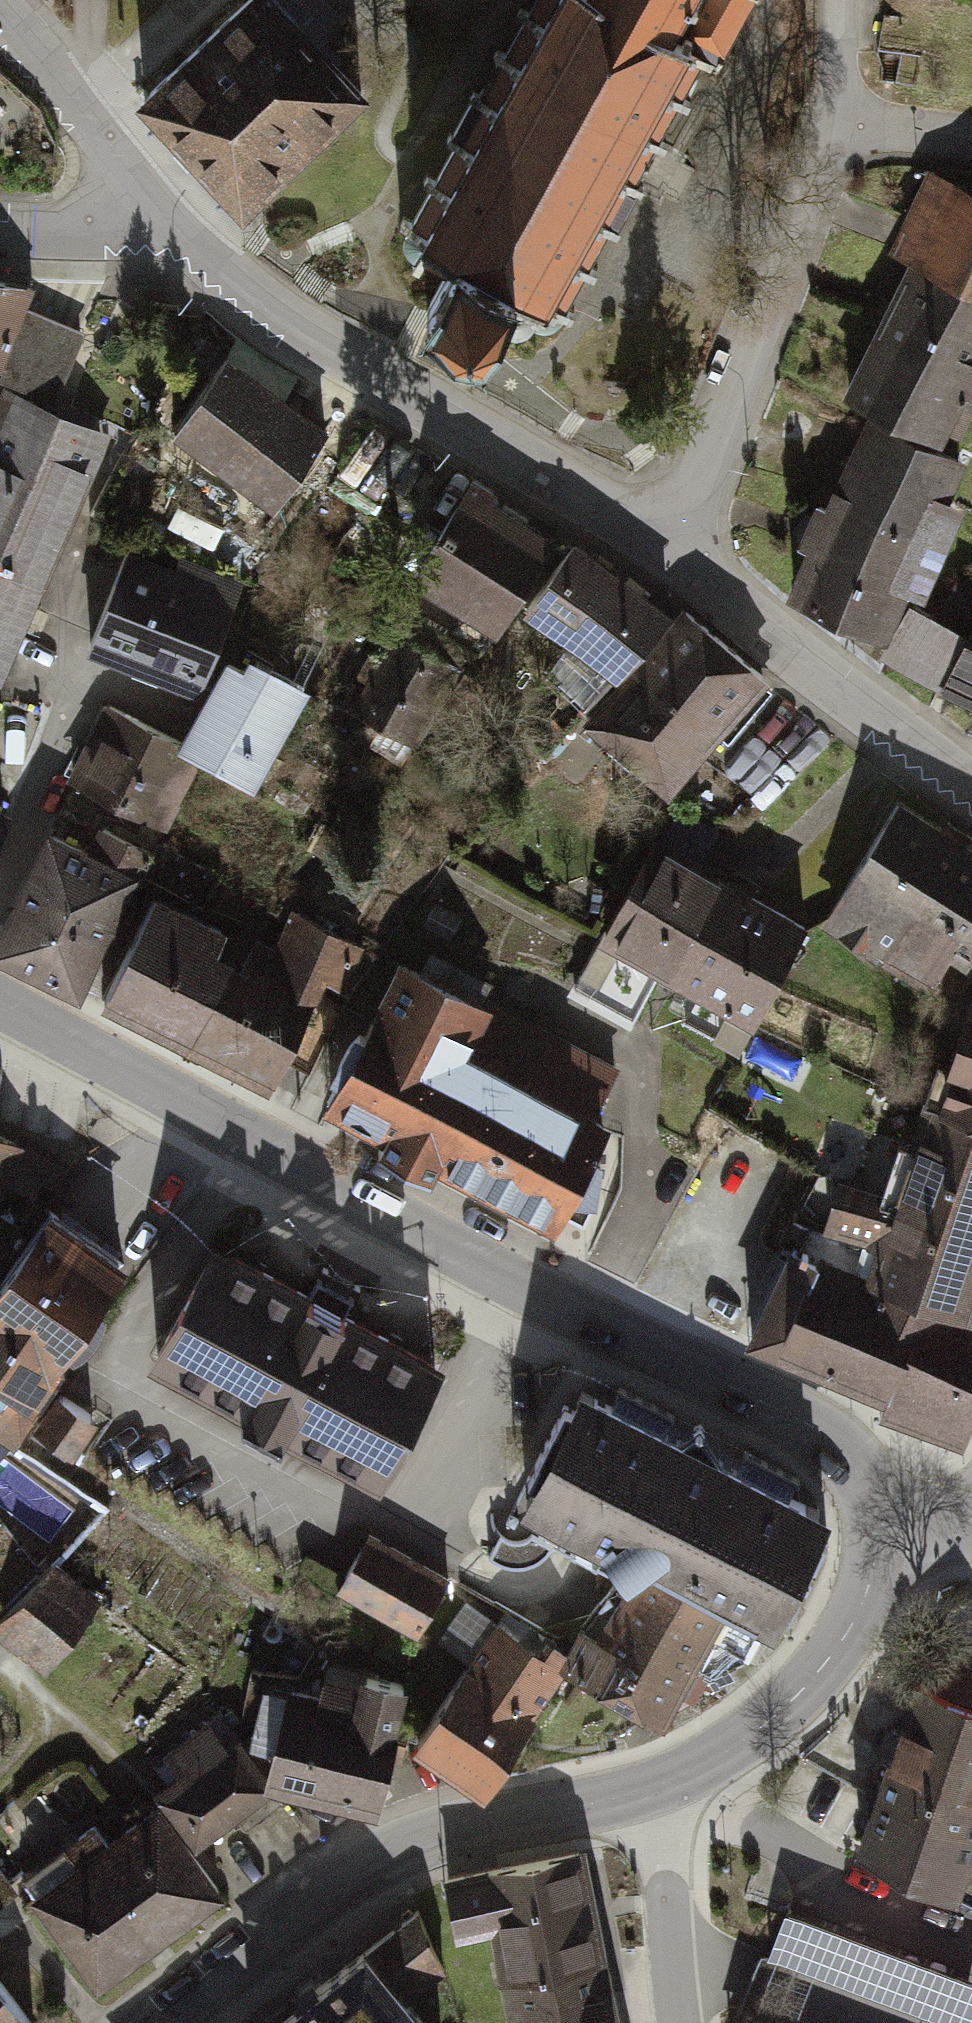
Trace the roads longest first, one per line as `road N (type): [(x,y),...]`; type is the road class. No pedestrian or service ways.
road 1 (secondary): [(0,1003),(241,1127),(528,1291),(824,1432),(854,1455),(896,1505)]
road 2 (residential): [(667,552),(149,221)]
road 3 (tertiary): [(650,1788),(439,1836),(335,1886),(167,2022)]
road 4 (residential): [(667,552),(807,253),(848,142)]
road 5 (tertiary): [(896,1505),(854,1620),(825,1665),(768,1726),(690,1776),(650,1788)]
road 6 (residential): [(971,791),(667,552)]
road 7 (residential): [(149,221),(105,144),(0,19)]
road 8 (residential): [(650,1788),(680,2022)]
road 9 (residential): [(0,239),(149,221)]
road 10 (residential): [(848,142),(845,0)]
road 11 (residential): [(848,142),(971,152)]

